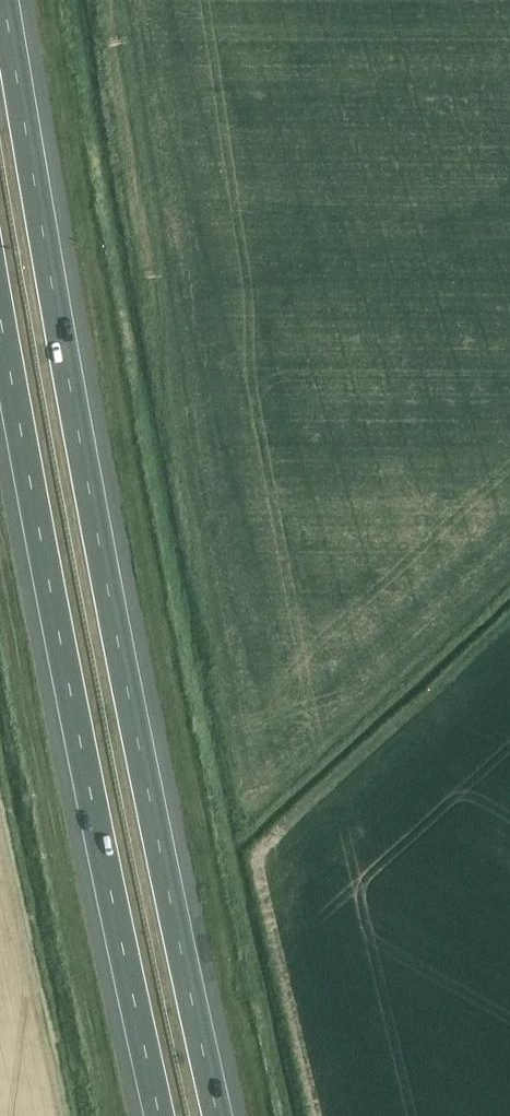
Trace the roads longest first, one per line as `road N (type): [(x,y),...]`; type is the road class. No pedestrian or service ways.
road 1 (motorway): [(217,1115),(116,626),(3,0)]
road 2 (motorway): [(0,314),(160,1115)]

